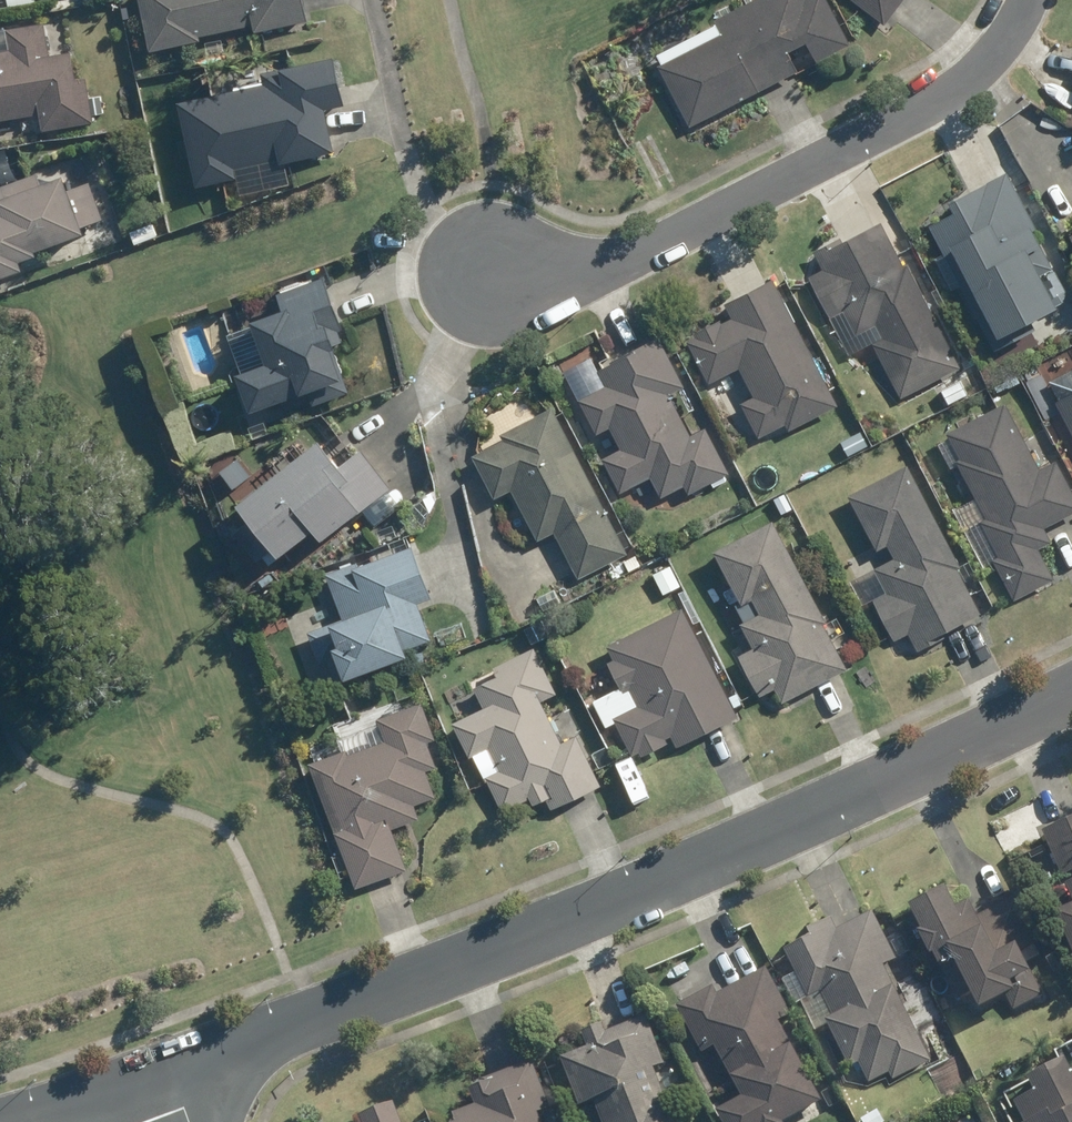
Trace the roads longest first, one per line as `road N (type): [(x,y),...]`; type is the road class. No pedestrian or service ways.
road 1 (residential): [(164,1065),(690,874),(1071,691)]
road 2 (residential): [(486,270),(628,253),(752,196),(957,88),(986,65),(1030,0)]
road 3 (residential): [(0,1117),(164,1065)]

